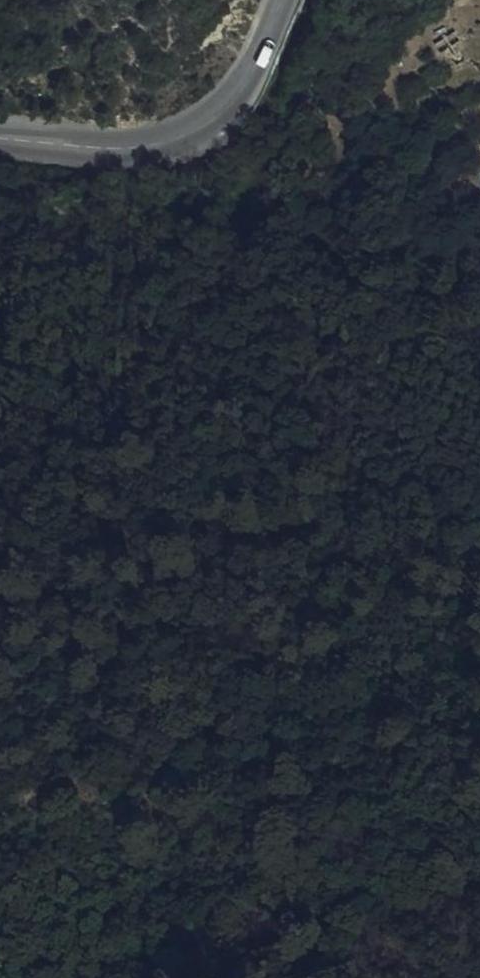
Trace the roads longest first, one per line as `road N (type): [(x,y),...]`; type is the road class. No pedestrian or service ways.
road 1 (secondary): [(283,0),(243,88),(204,129),(137,148),(0,136)]

